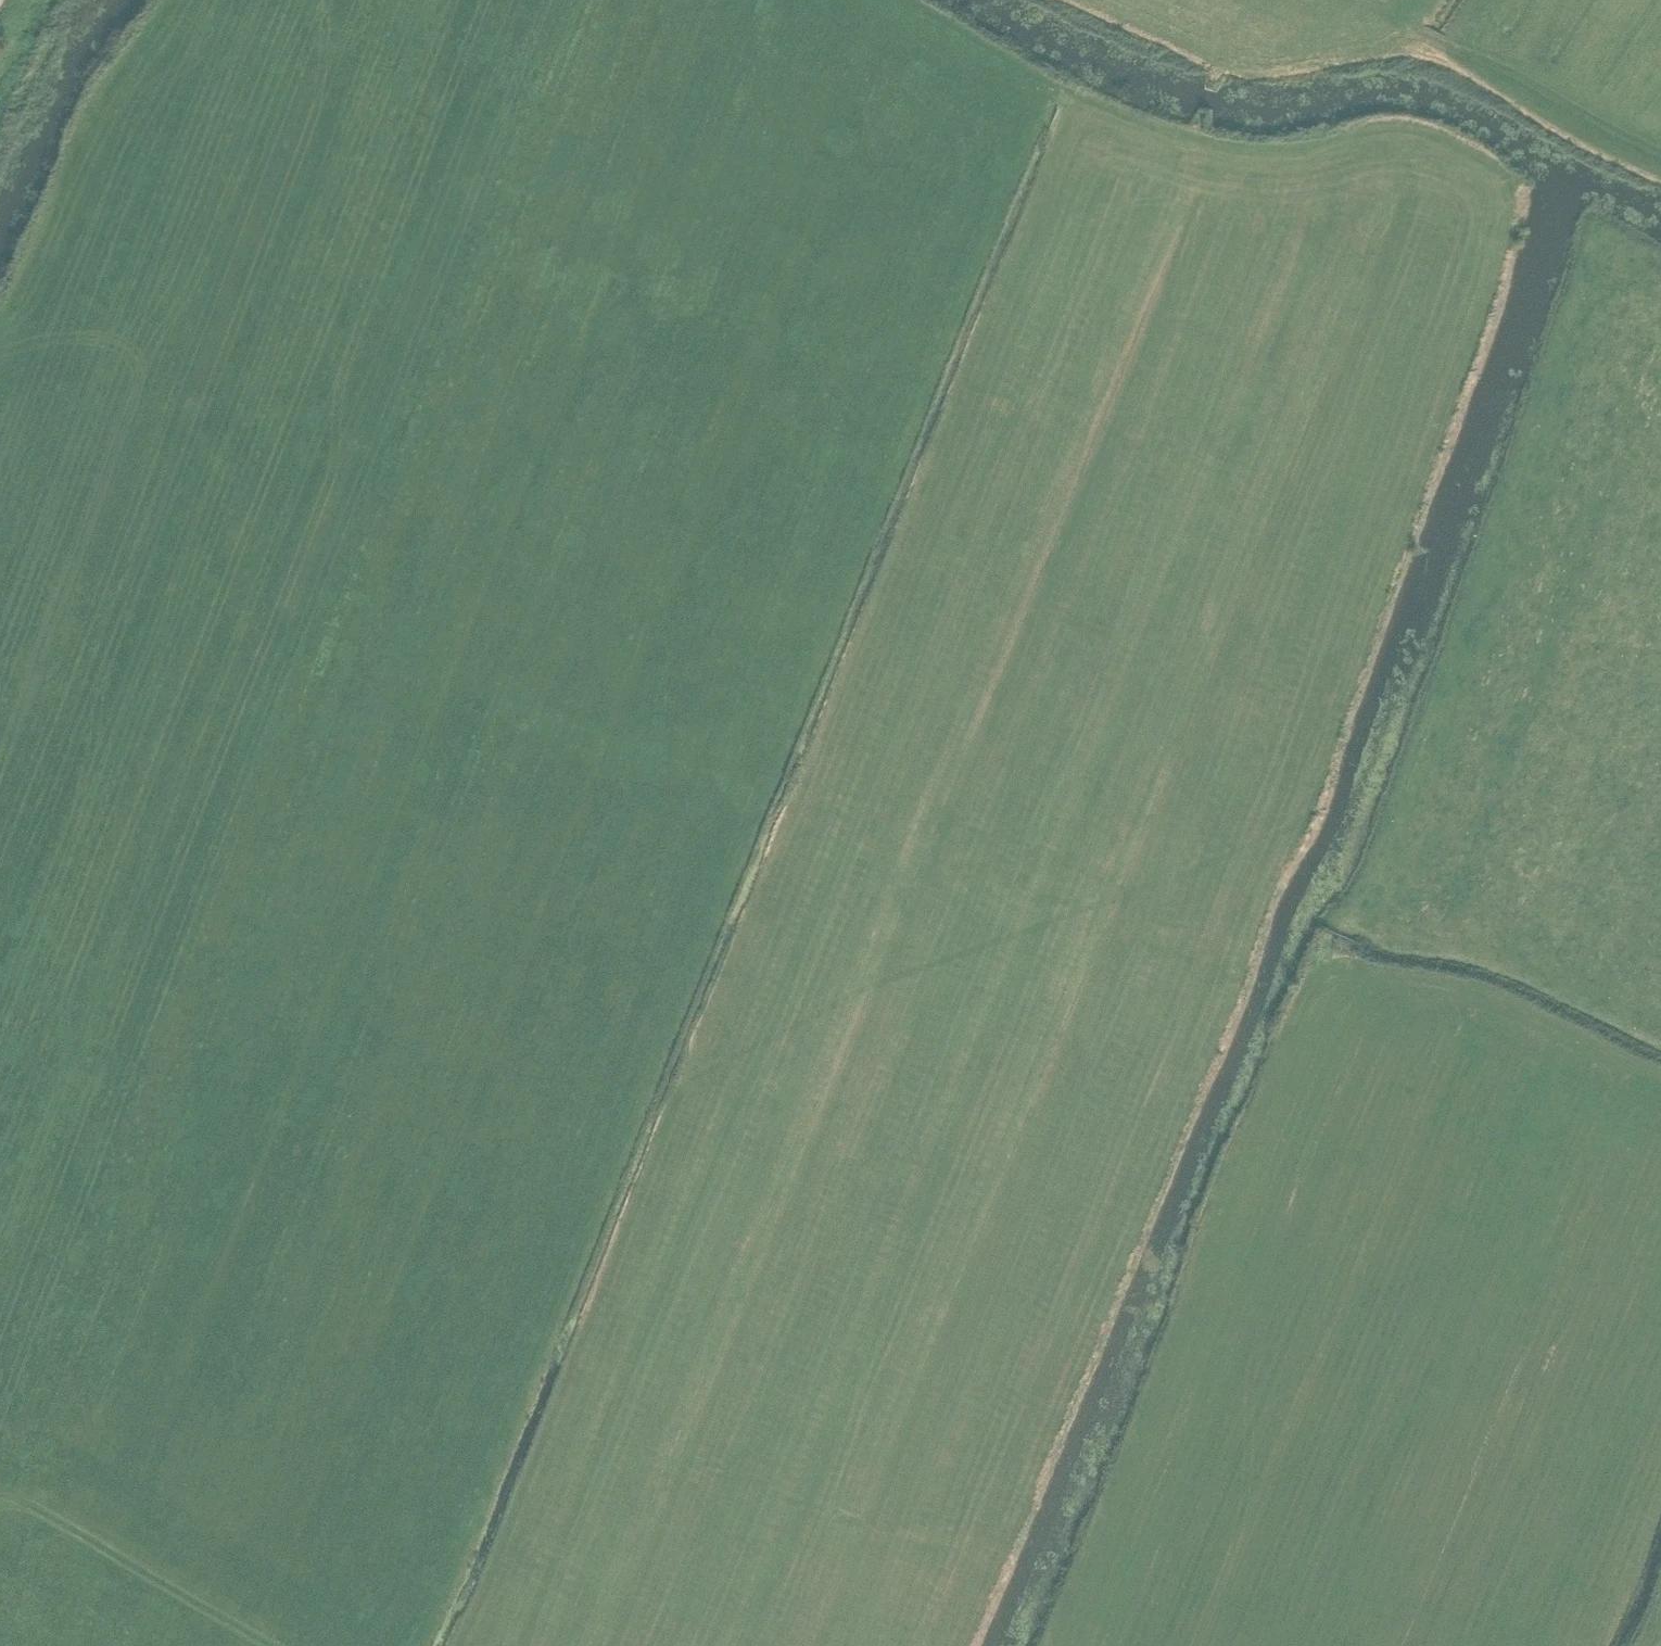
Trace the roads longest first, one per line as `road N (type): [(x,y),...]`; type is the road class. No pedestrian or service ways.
road 1 (residential): [(297,499),(575,619),(614,607),(770,229),(766,192),(754,179),(594,113),(487,81),(457,108),(334,401)]
road 2 (residential): [(130,746),(441,873),(316,1169)]
road 3 (residential): [(316,1169),(193,1464),(0,1379)]
road 4 (residential): [(130,746),(222,478),(261,481),(297,499)]
road 5 (residential): [(0,1034),(316,1169)]
road 6 (residential): [(0,692),(130,746)]

